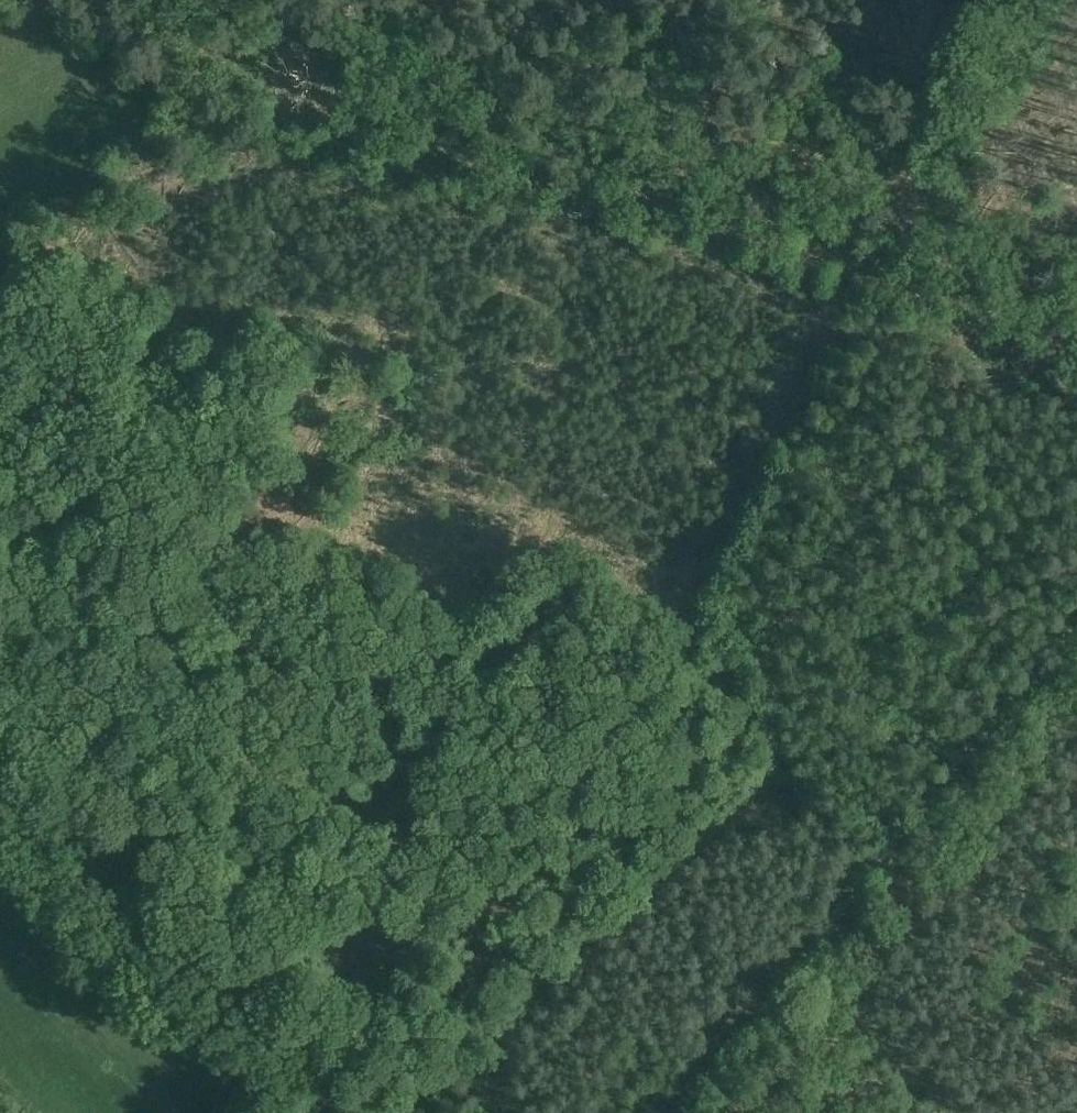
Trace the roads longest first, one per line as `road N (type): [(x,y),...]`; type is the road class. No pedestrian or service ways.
road 1 (track): [(0,766),(142,919),(365,1112)]

